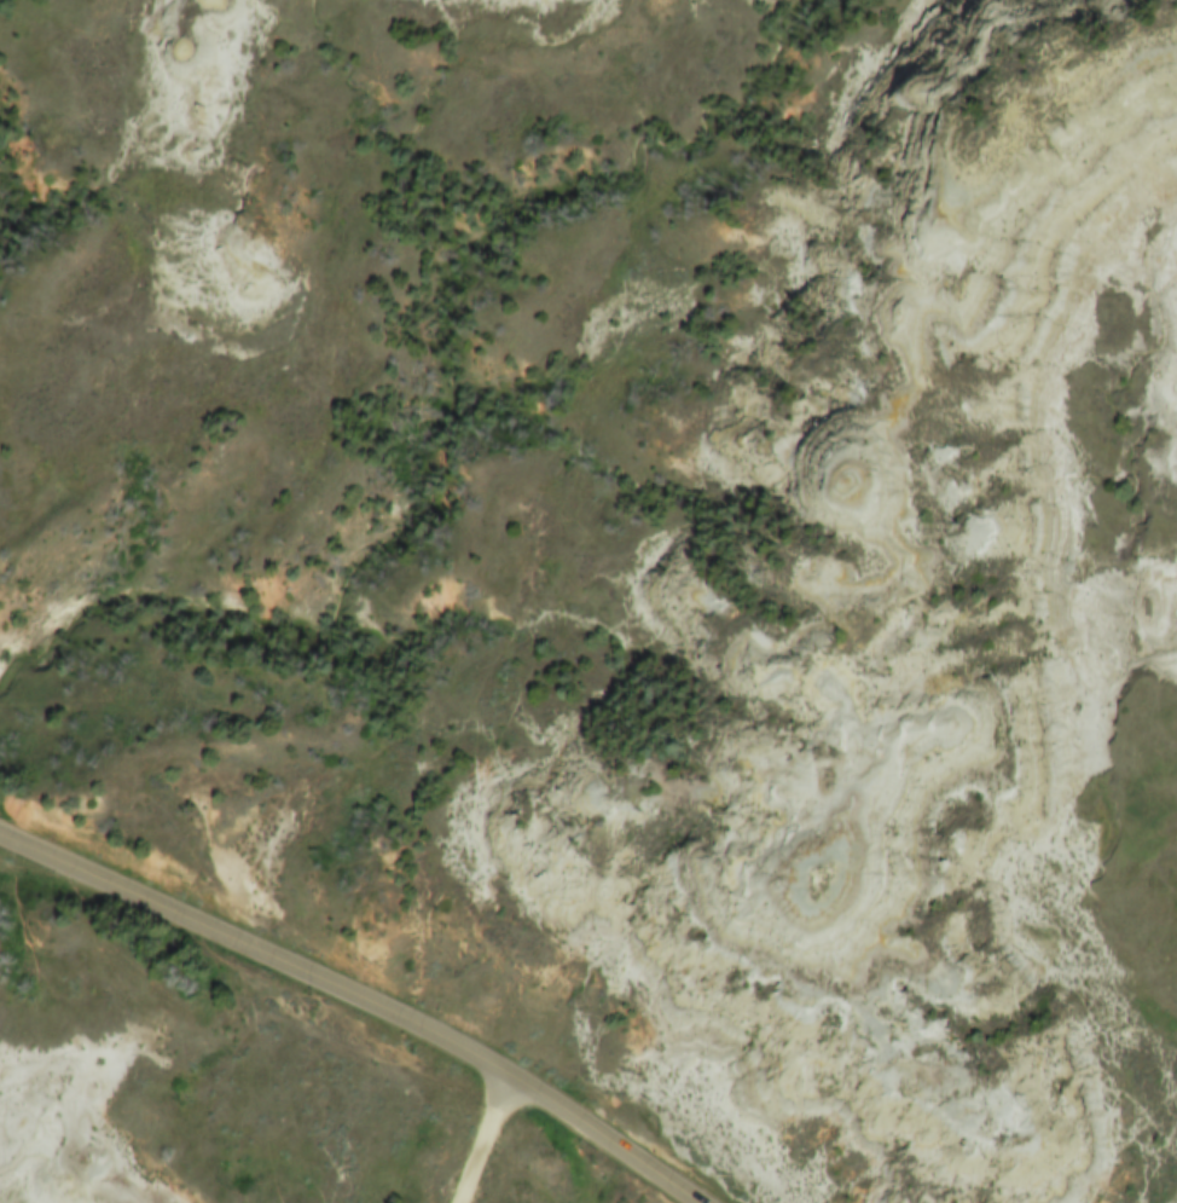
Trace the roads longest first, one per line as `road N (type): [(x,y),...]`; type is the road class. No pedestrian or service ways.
road 1 (tertiary): [(704,1202),(521,1078),(0,836)]
road 2 (residential): [(521,1078),(465,1202)]

